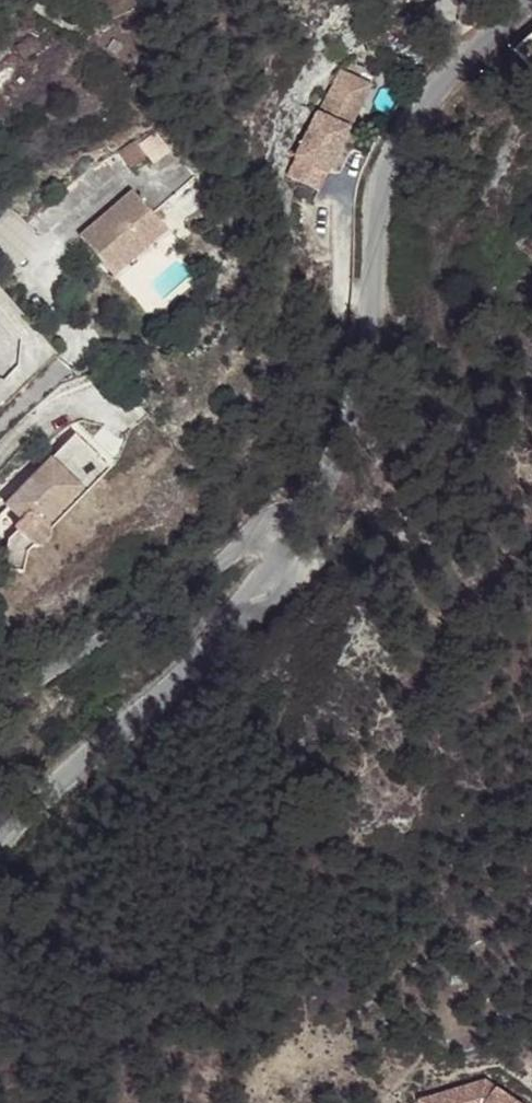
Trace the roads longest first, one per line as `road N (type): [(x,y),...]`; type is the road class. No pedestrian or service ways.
road 1 (residential): [(527,0),(419,114),(392,161),(378,215),(370,313),(332,454),(306,500)]
road 2 (residential): [(306,500),(245,610),(103,742),(0,852)]
road 3 (residential): [(306,500),(65,654),(0,706)]

